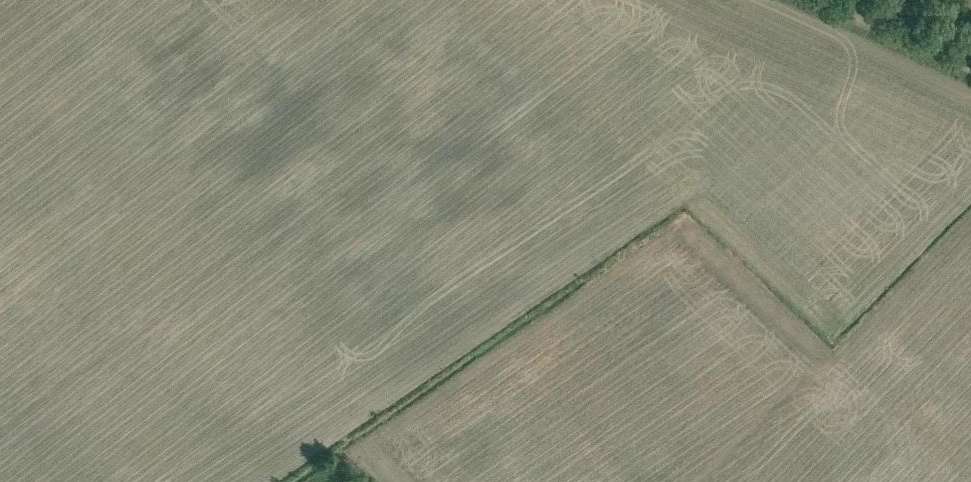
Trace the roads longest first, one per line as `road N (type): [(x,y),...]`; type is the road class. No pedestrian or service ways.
road 1 (unclassified): [(970,66),(825,0)]

